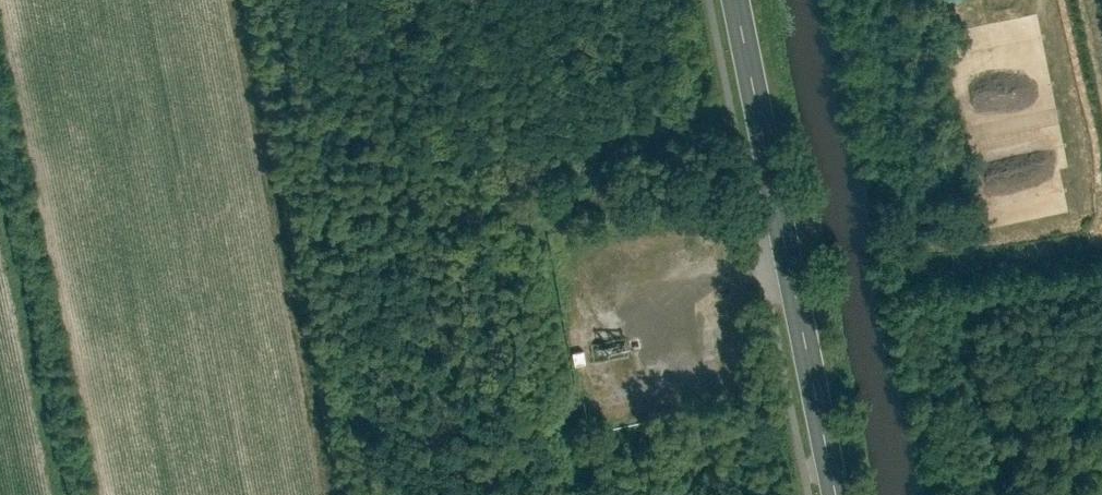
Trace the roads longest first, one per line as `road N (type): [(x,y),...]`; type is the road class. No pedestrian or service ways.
road 1 (tertiary): [(834,494),(734,0)]

